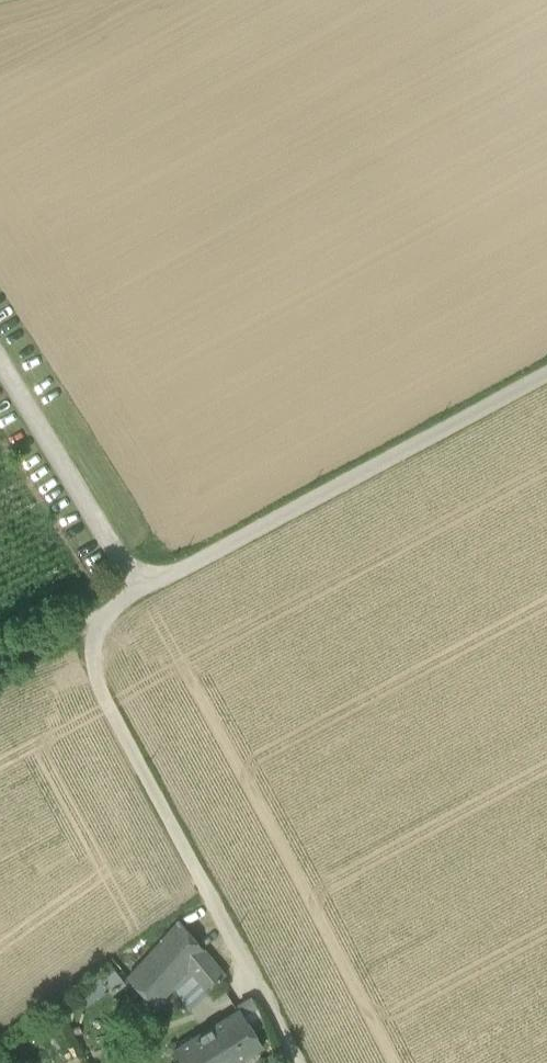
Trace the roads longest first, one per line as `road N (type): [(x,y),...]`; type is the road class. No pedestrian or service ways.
road 1 (unclassified): [(137,586),(546,369)]
road 2 (unclassified): [(78,619),(88,669),(229,924)]
road 3 (unclassified): [(0,360),(137,586)]

